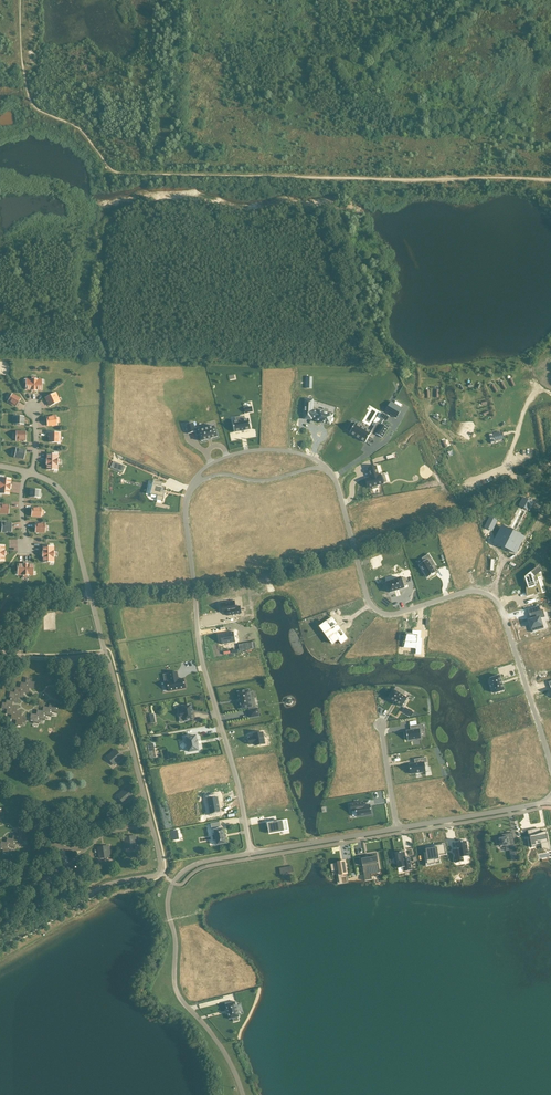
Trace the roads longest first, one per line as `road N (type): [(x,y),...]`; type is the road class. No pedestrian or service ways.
road 1 (residential): [(550,770),(492,597),(467,593),(404,612),(378,610),(365,590),(336,482),(320,461),(264,449),(202,470),(186,519),(196,600)]
road 2 (residential): [(243,1094),(224,1052),(177,990),(168,899),(191,866),(251,853)]
road 3 (residential): [(251,853),(550,801)]
road 4 (residential): [(251,853),(200,653),(196,600)]
road 5 (track): [(332,475),(221,475),(191,490)]

